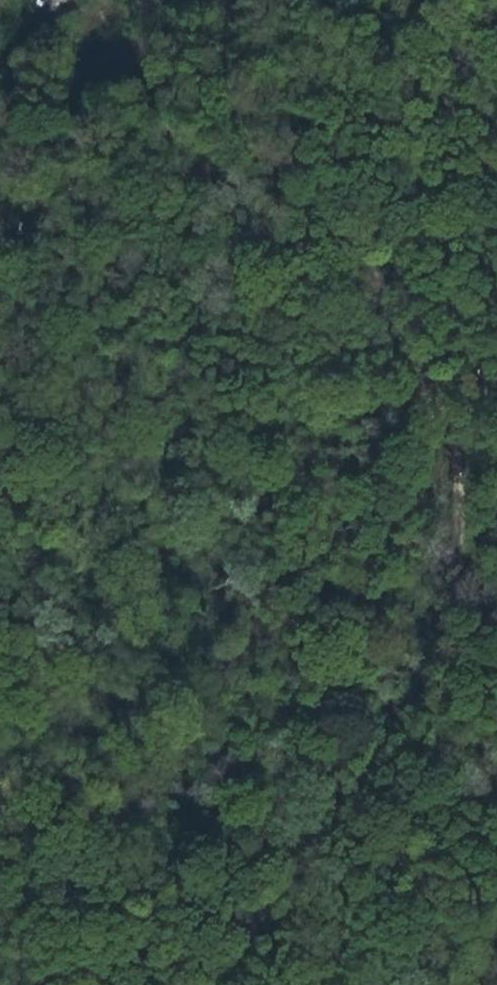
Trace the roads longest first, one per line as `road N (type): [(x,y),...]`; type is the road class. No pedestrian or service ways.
road 1 (track): [(223,984),(421,682),(461,558),(464,521),(455,417),(395,299),(243,63),(222,0)]
road 2 (track): [(133,984),(119,836),(0,574)]

